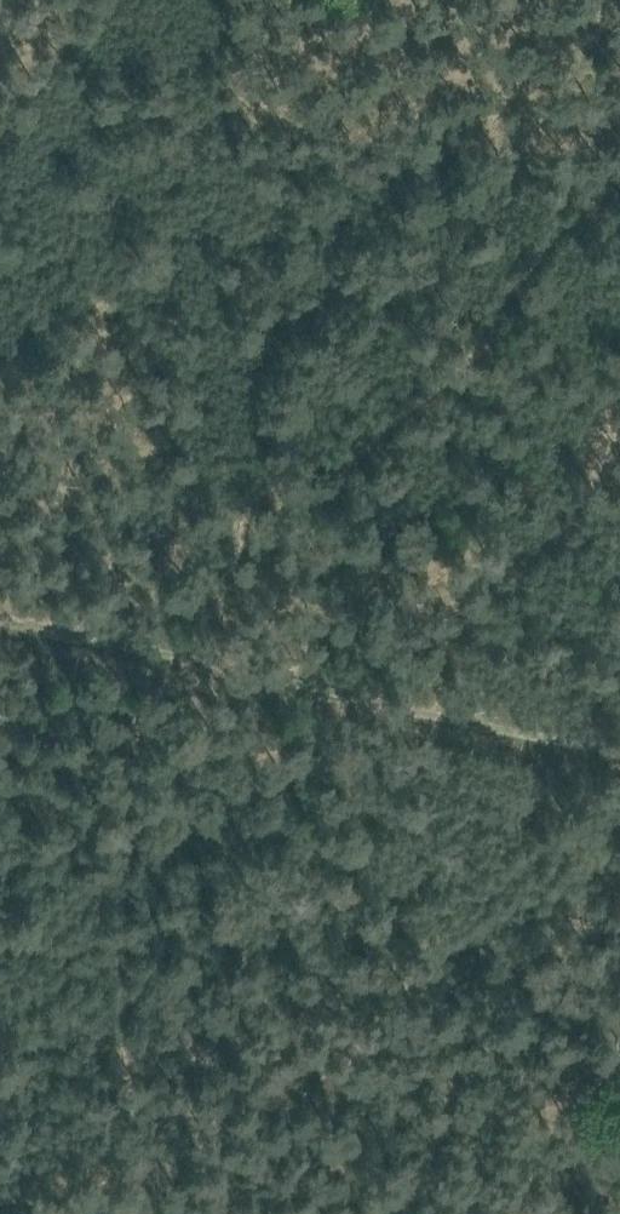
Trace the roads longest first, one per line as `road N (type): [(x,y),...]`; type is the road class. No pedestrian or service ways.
road 1 (track): [(0,616),(619,752)]

